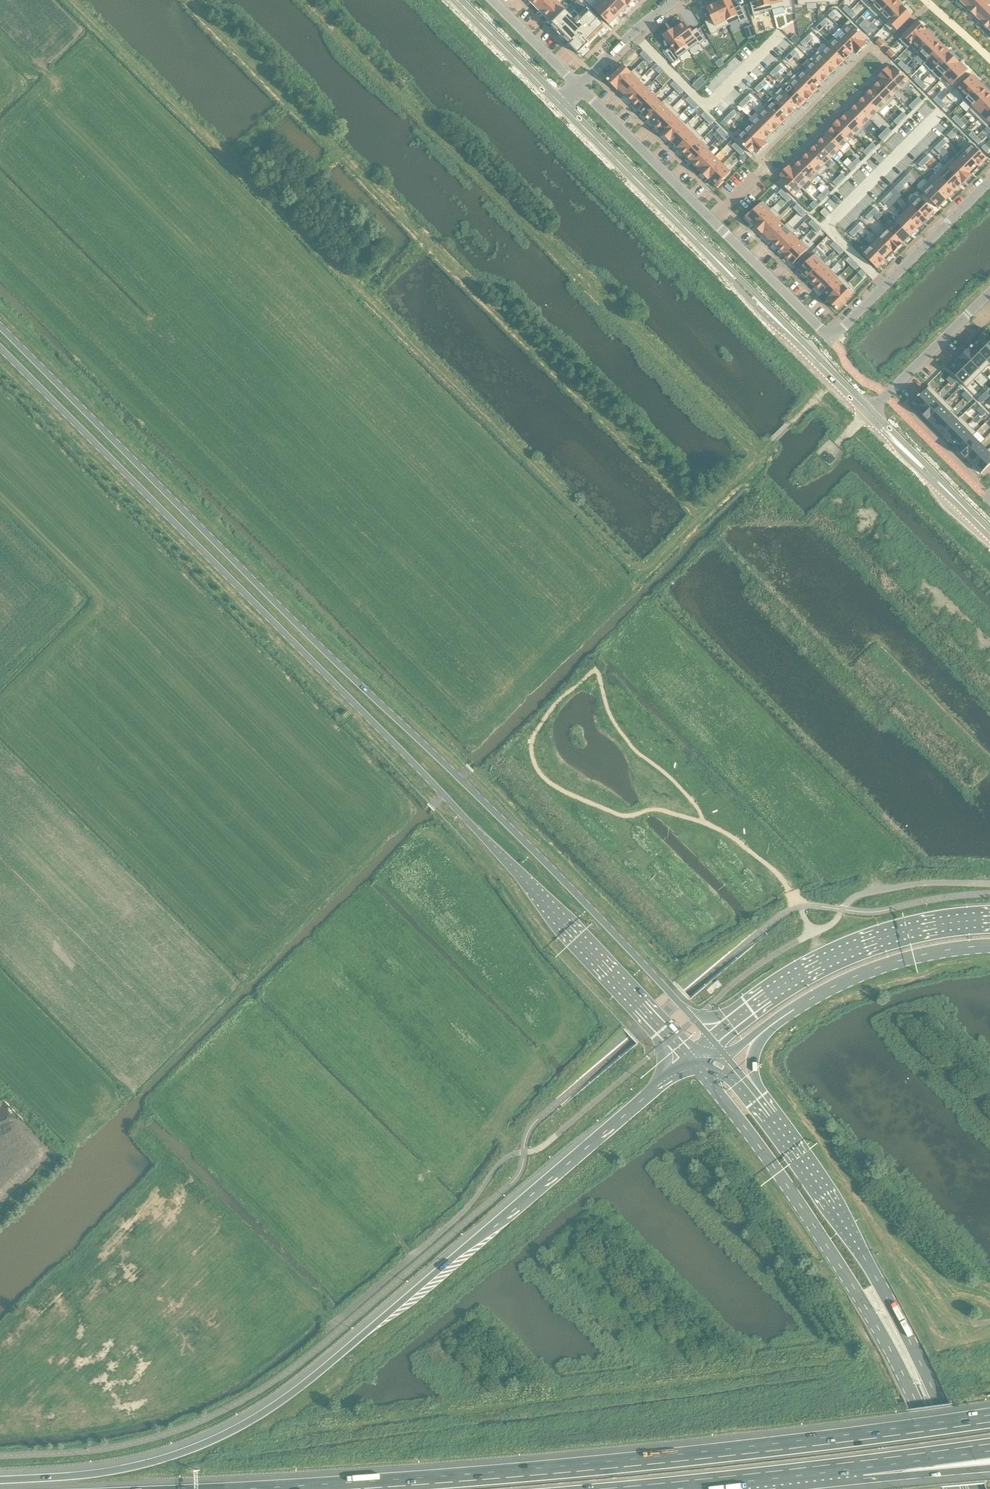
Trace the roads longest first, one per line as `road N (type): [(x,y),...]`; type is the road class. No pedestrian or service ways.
road 1 (secondary): [(711,1039),(559,877),(0,327)]
road 2 (secondary): [(0,348),(385,734),(689,1059)]
road 3 (motorway): [(689,1059),(267,1410),(140,1465),(0,1480)]
road 4 (motorway): [(989,1415),(636,1459),(241,1488)]
road 5 (track): [(305,0),(761,456)]
road 6 (primary): [(689,1059),(857,1293),(954,1488)]
road 7 (primary): [(976,1488),(878,1282),(757,1100)]
road 8 (secondary): [(559,107),(868,417)]
road 9 (secondary): [(873,411),(563,102)]
road 10 (primary): [(989,919),(915,929),(837,955),(711,1039)]
road 11 (primary): [(759,1035),(856,976),(923,954),(989,946)]
road 12 (residential): [(989,181),(831,339)]
road 13 (motorway): [(671,1488),(862,1468)]
road 14 (residential): [(580,86),(712,219)]
road 15 (secondary): [(868,417),(989,539)]
road 16 (residential): [(712,219),(831,339)]
road 17 (secondary): [(989,529),(873,411)]
road 18 (residential): [(989,294),(873,411)]
road 19 (secondary): [(453,0),(559,107)]
road 20 (secondary): [(563,102),(462,0)]
road 21 (residential): [(679,0),(580,86)]
road 22 (motorway): [(862,1468),(989,1451)]
road 23 (motorway): [(862,1468),(989,1467)]

